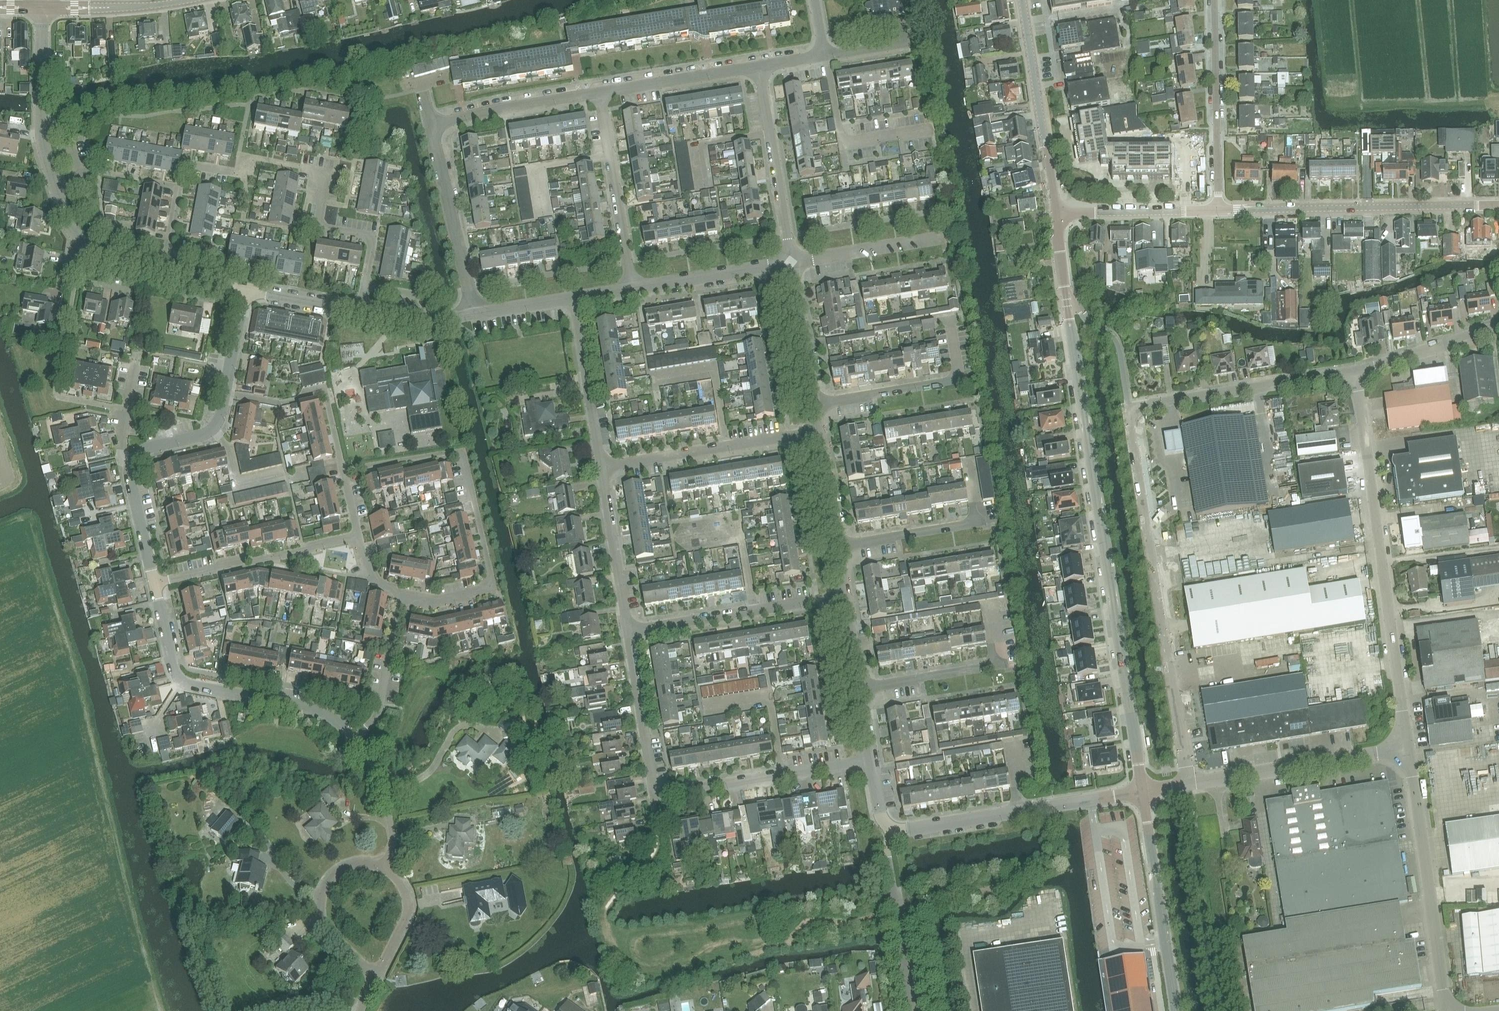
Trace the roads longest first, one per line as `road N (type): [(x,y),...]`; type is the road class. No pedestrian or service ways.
road 1 (unclassified): [(1350,371),(1128,409),(1188,783)]
road 2 (tertiary): [(1140,791),(1056,215)]
road 3 (unclassified): [(1407,751),(1350,371)]
road 4 (residential): [(475,314),(429,123),(599,92)]
road 5 (residential): [(401,593),(429,602),(488,588),(463,454),(341,469)]
road 6 (residential): [(353,736),(317,709),(182,681),(155,583)]
road 7 (unclassified): [(1498,207),(1219,213)]
road 8 (unclassified): [(1449,1010),(1407,751)]
road 9 (residential): [(894,829),(1140,791)]
road 10 (tertiary): [(1175,1010),(1140,791)]
road 11 (unclassified): [(1188,783),(1407,751)]
road 12 (residential): [(652,795),(870,760)]
road 13 (residential): [(602,468),(818,431)]
road 14 (residential): [(628,630),(844,595)]
road 15 (tertiary): [(1056,215),(1022,0)]
road 16 (residential): [(1219,213),(1214,0)]
road 17 (residential): [(155,583),(356,535)]
road 18 (residential): [(631,288),(599,92)]
road 19 (residential): [(791,261),(760,66)]
road 20 (residential): [(911,1010),(885,847),(894,829)]
road 21 (residential): [(341,469),(323,393),(281,404),(224,393)]
road 22 (residential): [(377,974),(326,927),(322,895),(341,869),(385,868)]
road 23 (residential): [(55,184),(42,124),(43,8)]
road 24 (residential): [(602,468),(574,298)]
road 25 (residential): [(364,285),(371,238),(319,224),(325,174),(307,168)]
road 26 (residential): [(652,795),(628,630)]
road 27 (residential): [(628,630),(602,468)]
road 28 (residential): [(599,92),(760,66)]
road 29 (unclassified): [(1219,213),(1056,215)]
road 30 (residential): [(791,261),(631,288)]
road 31 (residential): [(353,736),(380,705),(401,593)]
road 32 (unclassified): [(1350,371),(1498,325)]
road 33 (tertiary): [(43,8),(197,0)]
road 34 (residential): [(163,273),(94,254),(72,230),(55,184)]
road 35 (residential): [(941,237),(791,261)]
road 36 (residential): [(813,405),(961,378)]
road 37 (residential): [(813,405),(791,261)]
road 38 (residential): [(385,868),(391,842),(381,779),(353,736)]
road 39 (residential): [(836,546),(975,523)]
road 40 (residential): [(859,690),(997,666)]
road 41 (residential): [(130,465),(147,447),(213,428),(224,393)]
road 42 (residential): [(179,187),(103,172),(55,184)]
road 43 (residential): [(385,868),(402,884),(407,911),(377,974)]

